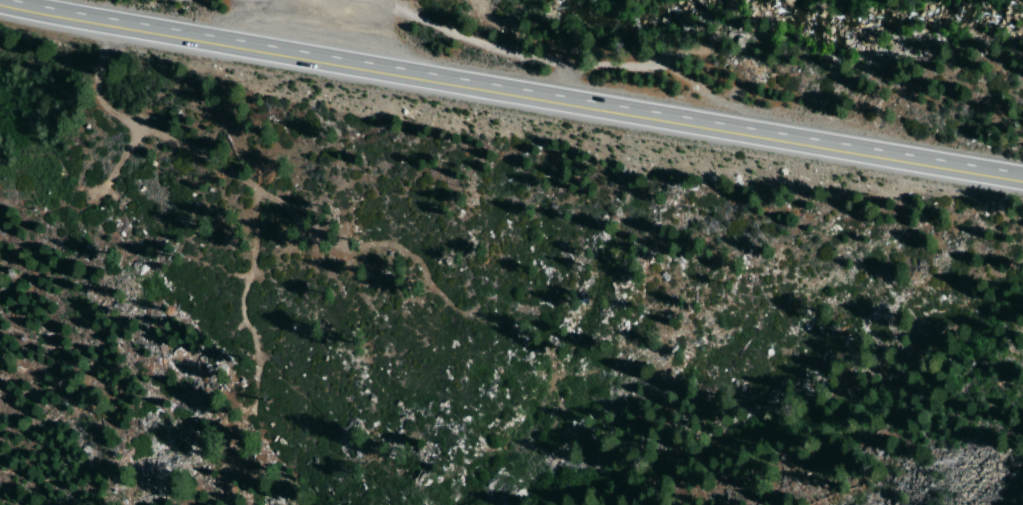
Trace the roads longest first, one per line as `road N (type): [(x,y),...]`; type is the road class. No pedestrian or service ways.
road 1 (primary): [(0,5),(1022,180)]
road 2 (track): [(104,24),(97,76),(100,97),(116,116),(251,185),(268,206),(340,244),(392,248),(418,263),(447,303)]
road 3 (track): [(723,130),(714,104),(665,70),(545,61),(371,0)]
road 4 (track): [(254,379),(240,301),(252,254),(251,185)]

